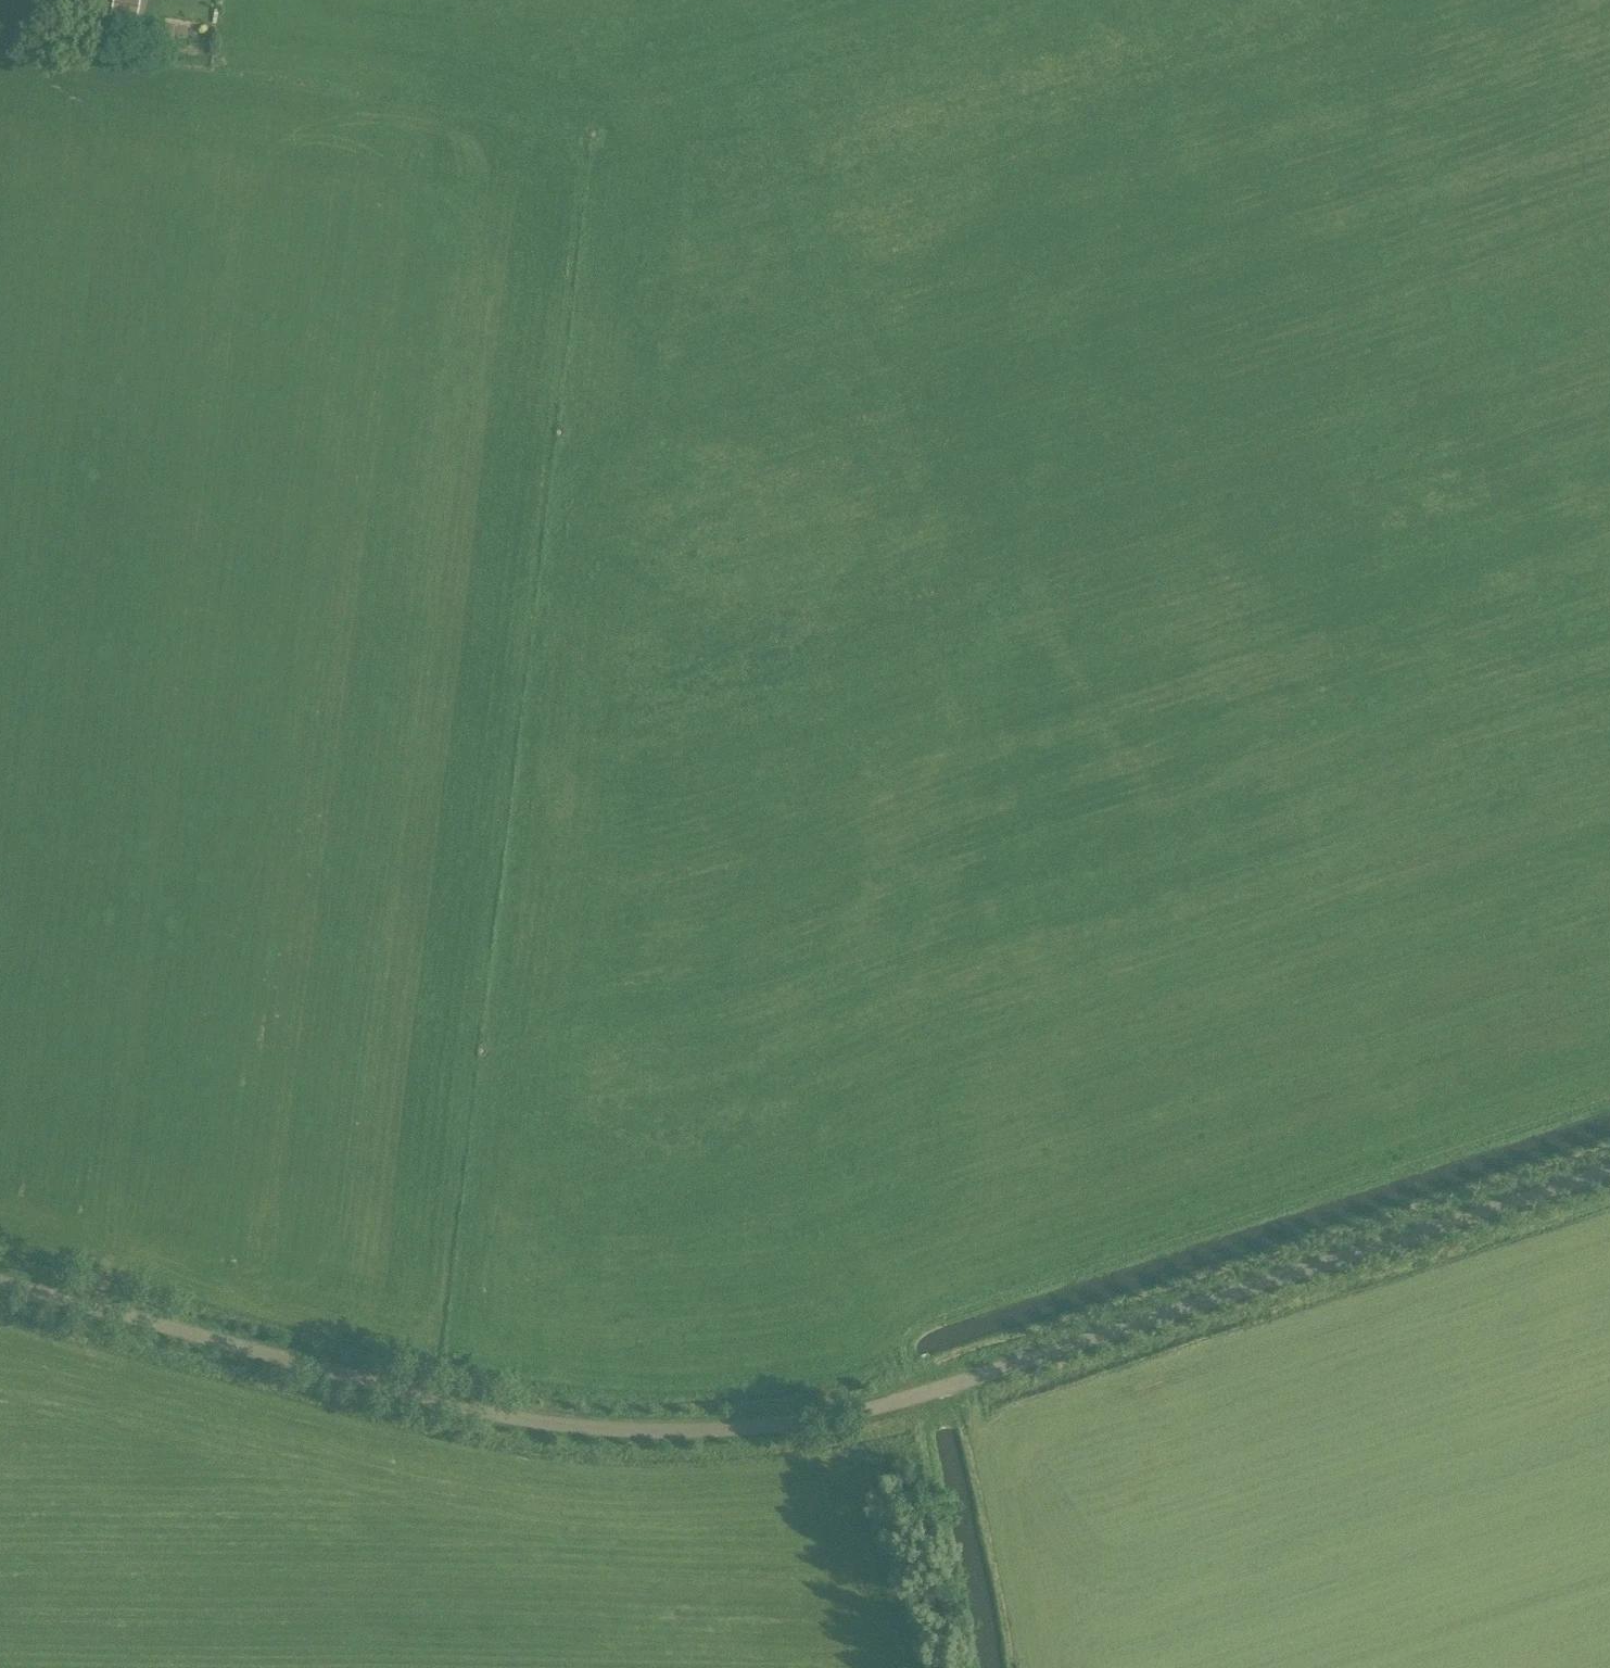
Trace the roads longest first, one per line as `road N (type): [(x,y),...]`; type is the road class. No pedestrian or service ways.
road 1 (unclassified): [(0,1279),(550,1422),(684,1430),(785,1423),(927,1396),(1609,1173)]

